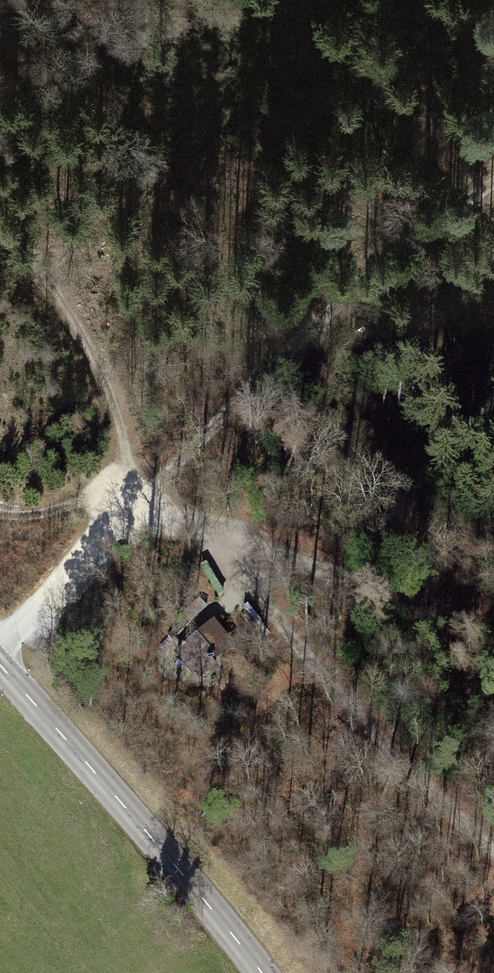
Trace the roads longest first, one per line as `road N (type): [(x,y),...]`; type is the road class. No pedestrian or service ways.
road 1 (track): [(137,514),(344,297),(493,181)]
road 2 (track): [(493,846),(325,677),(200,525)]
road 3 (secondary): [(258,972),(0,666)]
road 4 (track): [(0,231),(64,305),(111,392),(137,514)]
road 5 (track): [(493,630),(200,525)]
road 6 (track): [(137,514),(0,648)]
road 7 (track): [(137,514),(108,503),(0,509)]

